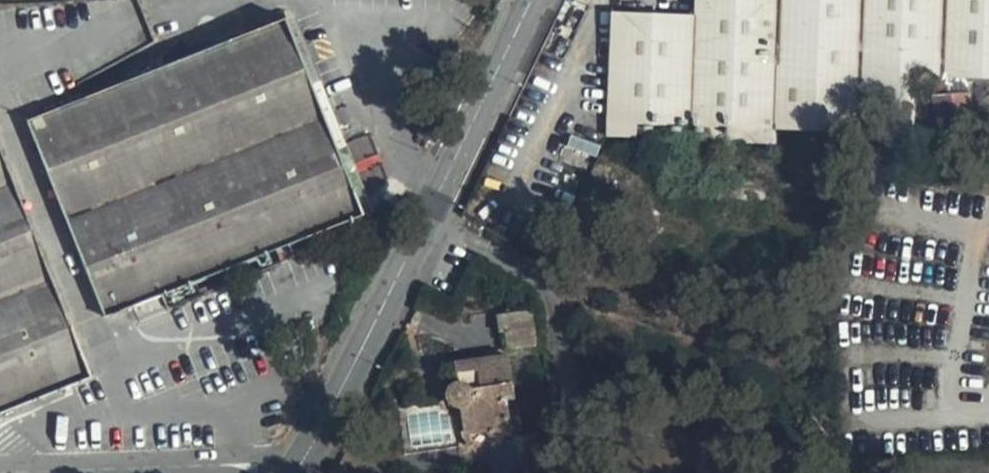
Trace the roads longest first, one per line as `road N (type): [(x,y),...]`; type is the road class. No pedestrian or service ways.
road 1 (unclassified): [(270,472),(414,254),(536,0)]

